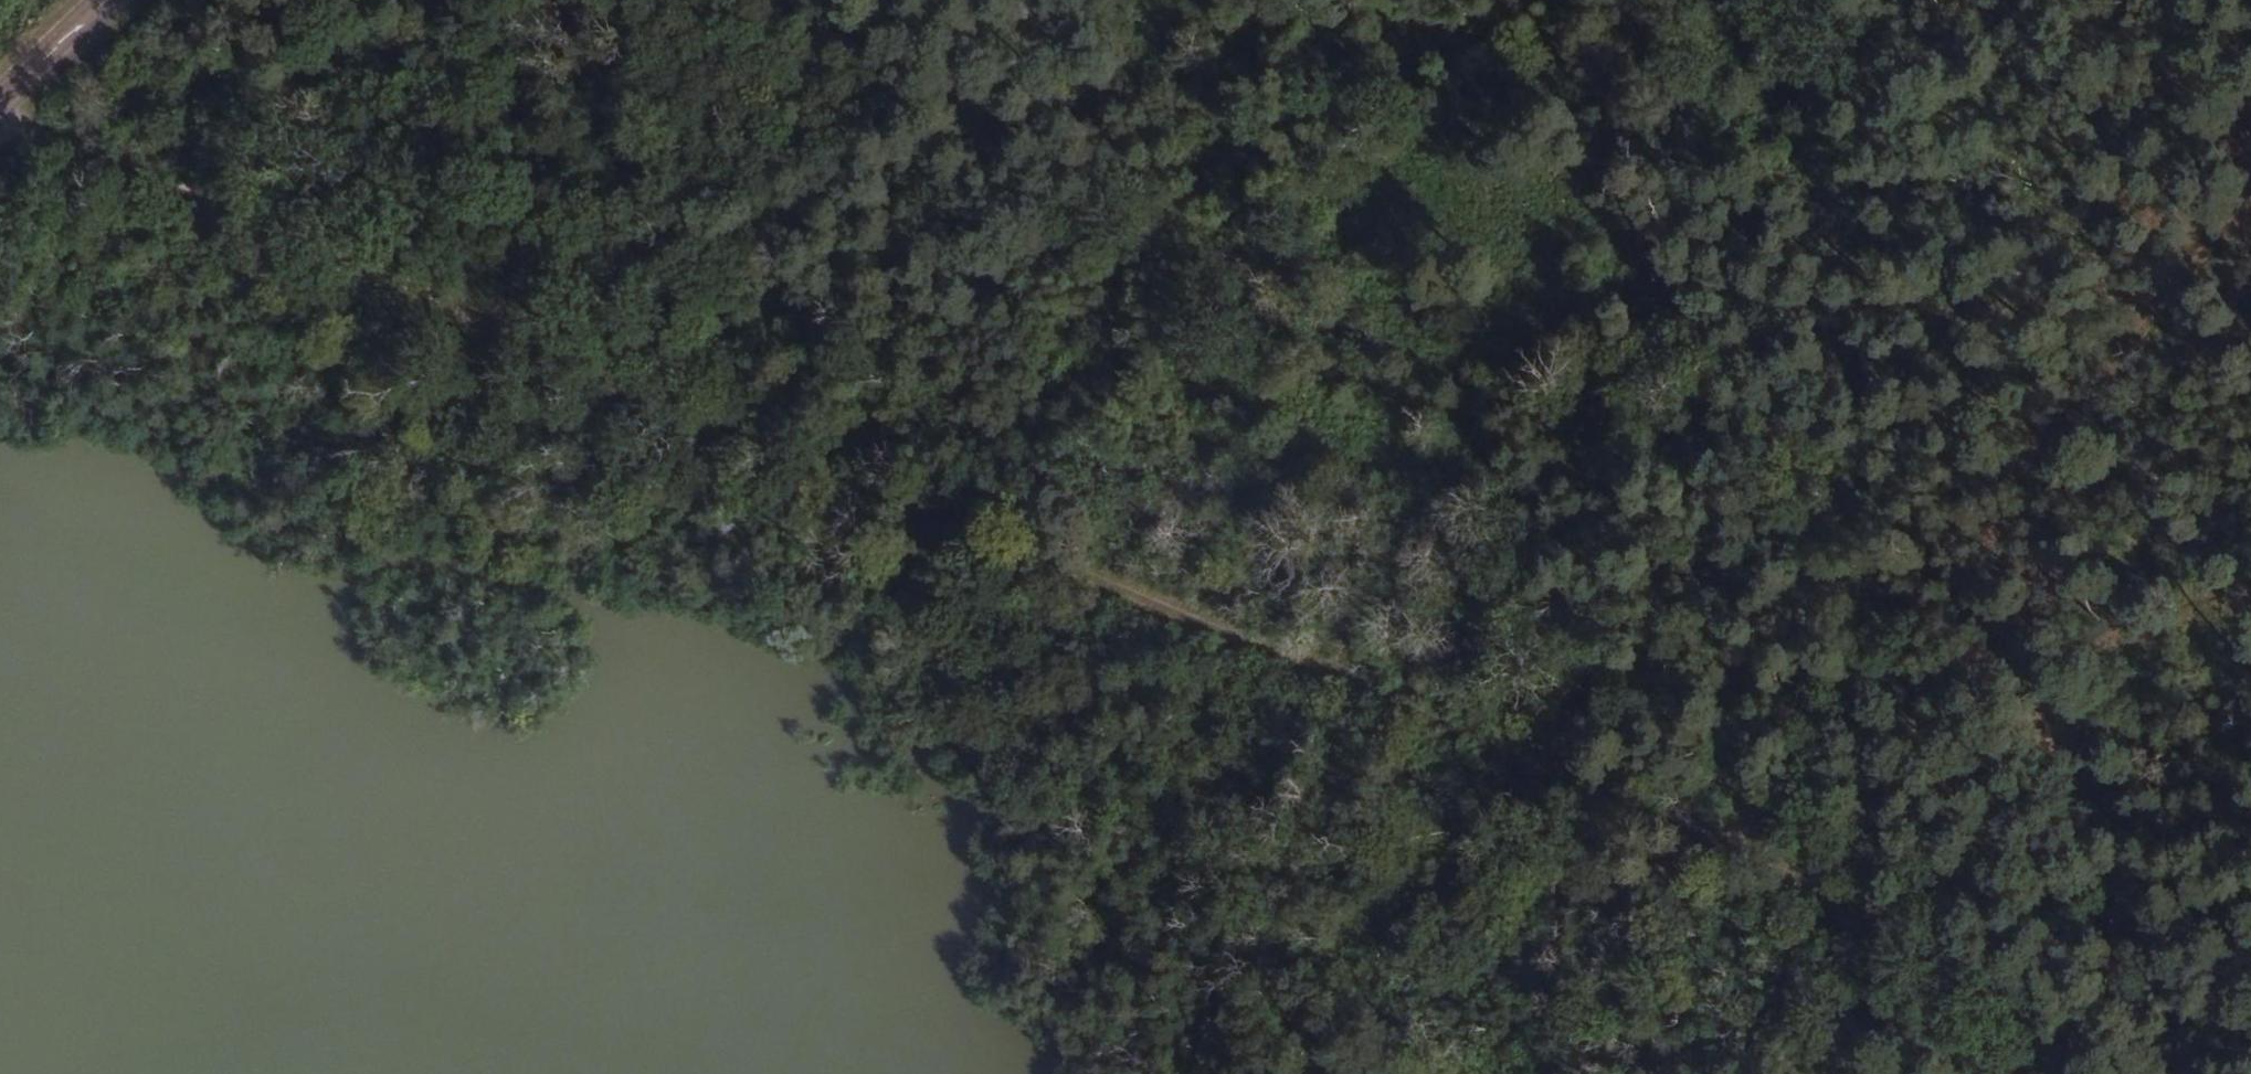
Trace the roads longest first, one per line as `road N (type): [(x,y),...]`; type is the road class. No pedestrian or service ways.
road 1 (tertiary): [(101,0),(0,96)]

